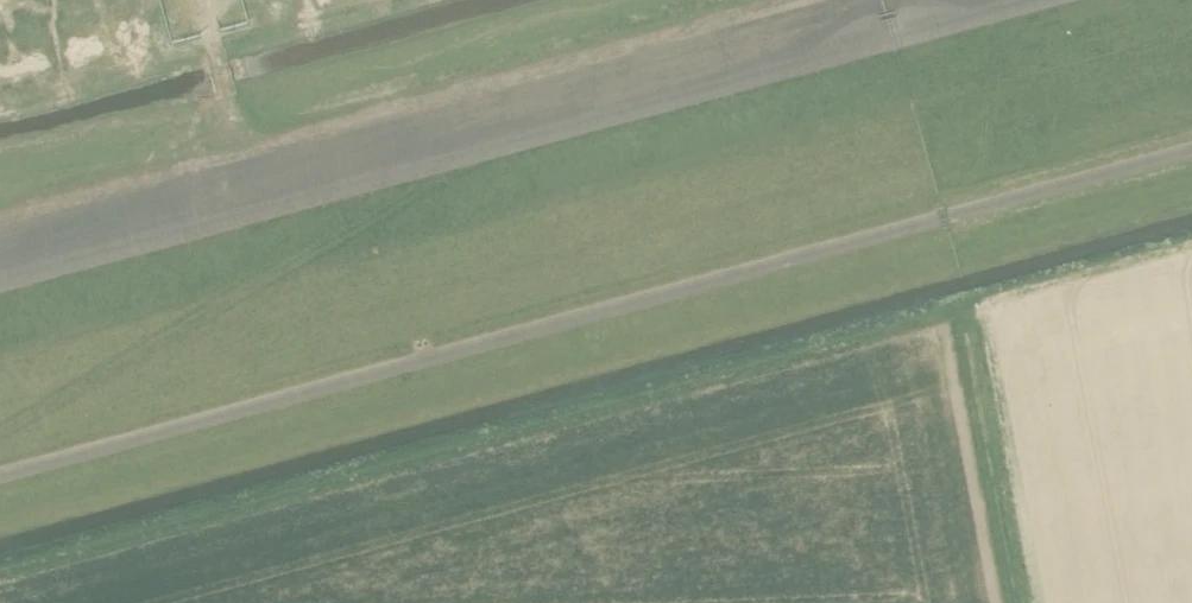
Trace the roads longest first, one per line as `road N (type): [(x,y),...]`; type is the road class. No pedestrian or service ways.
road 1 (track): [(0,282),(1034,0)]
road 2 (track): [(0,441),(271,282),(450,160)]

